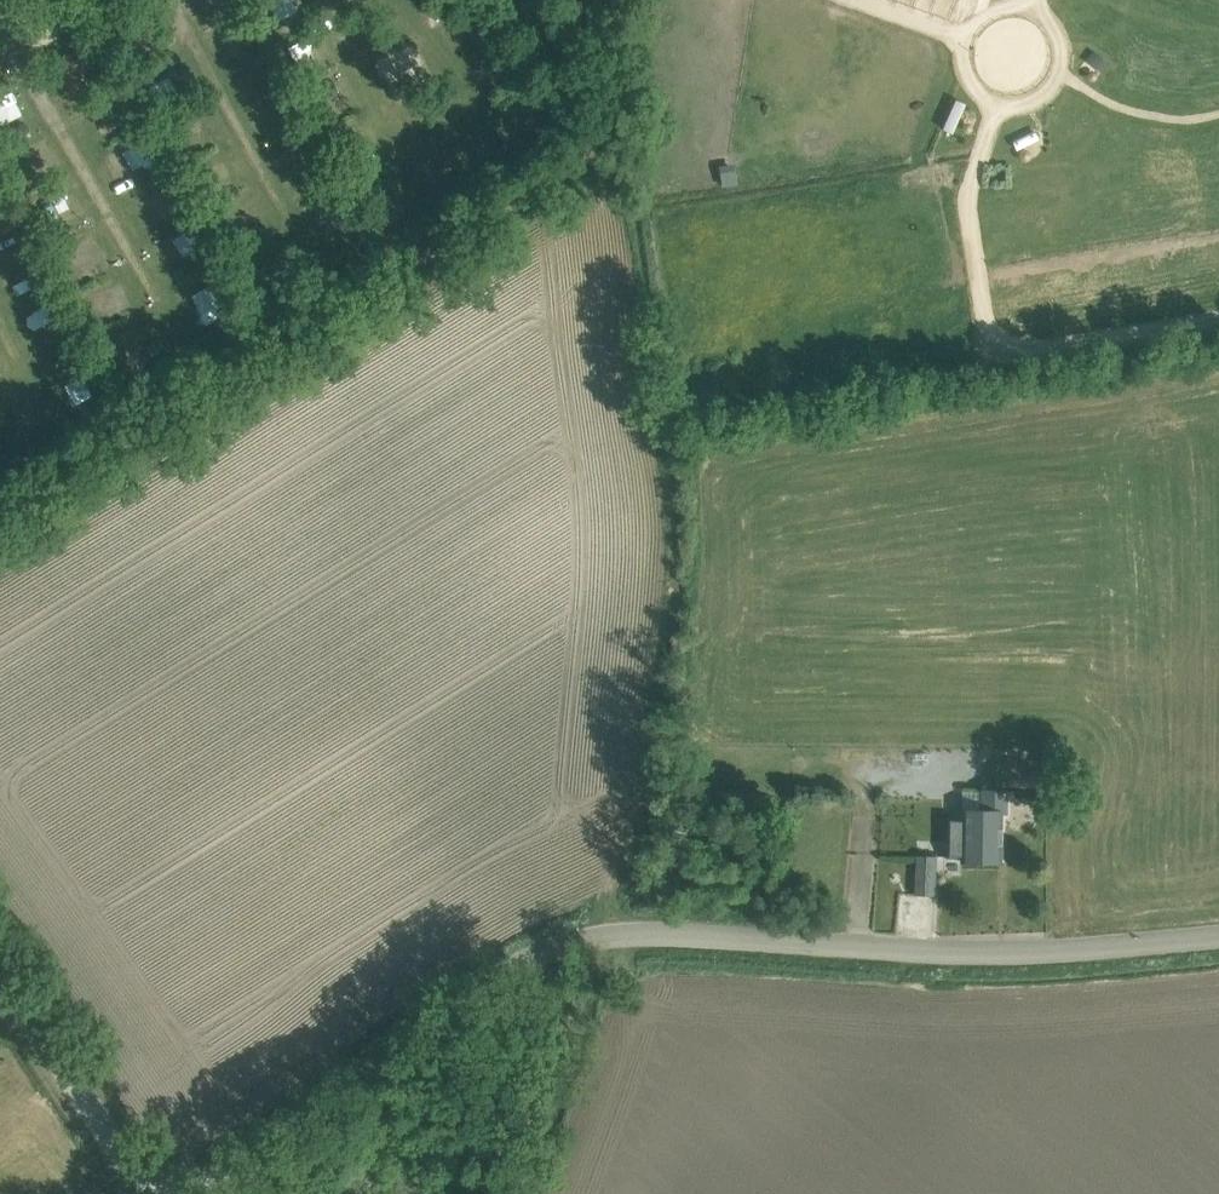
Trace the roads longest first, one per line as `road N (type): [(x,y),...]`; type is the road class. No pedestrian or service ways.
road 1 (unclassified): [(0,973),(138,1170),(170,1188),(215,1173),(514,963),(579,940),(1058,956),(1218,940)]
road 2 (track): [(167,0),(276,205)]
road 3 (track): [(104,213),(25,69)]

